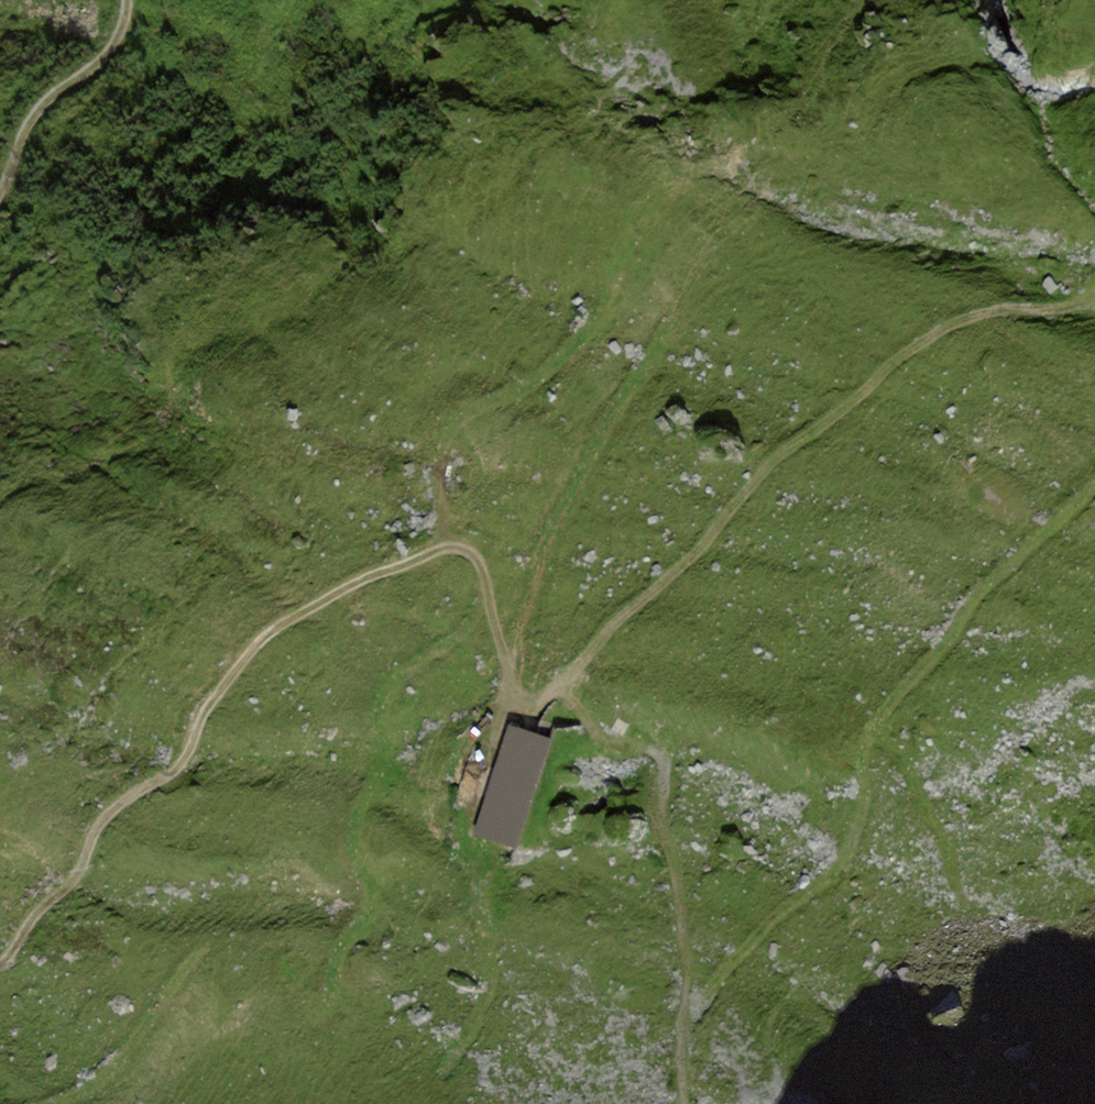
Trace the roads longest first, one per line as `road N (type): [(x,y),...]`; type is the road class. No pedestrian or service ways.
road 1 (track): [(1094,294),(977,316),(926,340),(846,411),(771,463),(699,550),(533,705),(509,689),(480,566),(456,547),(371,576),(278,626),(207,709),(173,771),(113,809),(81,869),(0,966)]
road 2 (track): [(688,1018),(763,930),(840,865),(867,793),(868,746),(893,701),(951,640),(976,599),(1094,486)]
road 3 (track): [(562,683),(575,709),(611,745),(647,748),(666,768),(663,829),(689,997),(682,1103)]
road 4 (track): [(487,592),(461,634),(414,664),(386,701),(384,752),(357,831),(376,886),(372,907),(341,951),(335,993)]
road 5 (track): [(509,689),(463,819),(463,834),(485,854),(478,902),(491,990),(482,1017),(454,1046)]
road 6 (track): [(504,669),(551,540),(672,320)]
road 7 (track): [(441,549),(442,458),(456,427),(545,376),(591,333),(618,285)]
road 8 (track): [(0,188),(40,124),(115,45),(125,0)]
road 9 (track): [(54,1103),(116,1063),(203,949)]
road 10 (track): [(876,731),(944,845),(958,898)]

